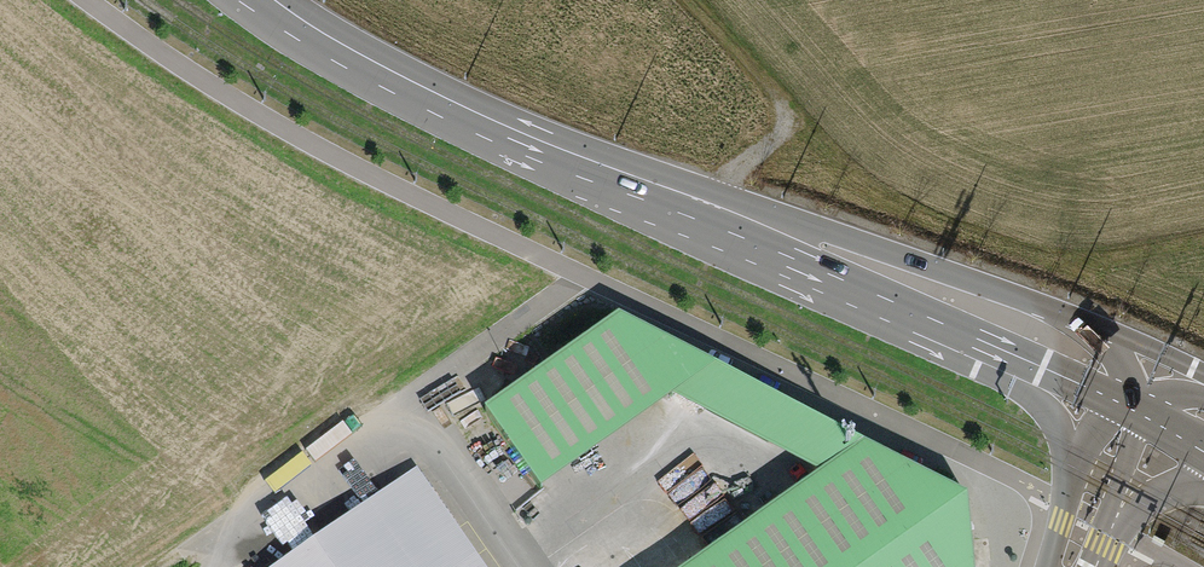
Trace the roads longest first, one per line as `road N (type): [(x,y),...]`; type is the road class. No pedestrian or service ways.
road 1 (unclassified): [(702,213),(518,140),(266,0)]
road 2 (unclassified): [(1157,364),(1065,316),(813,227),(702,213)]
road 3 (unclassified): [(702,213),(1136,409)]
road 4 (track): [(702,213),(761,156),(775,124),(761,77),(690,0)]
road 5 (unclassified): [(1136,409),(1070,566)]

